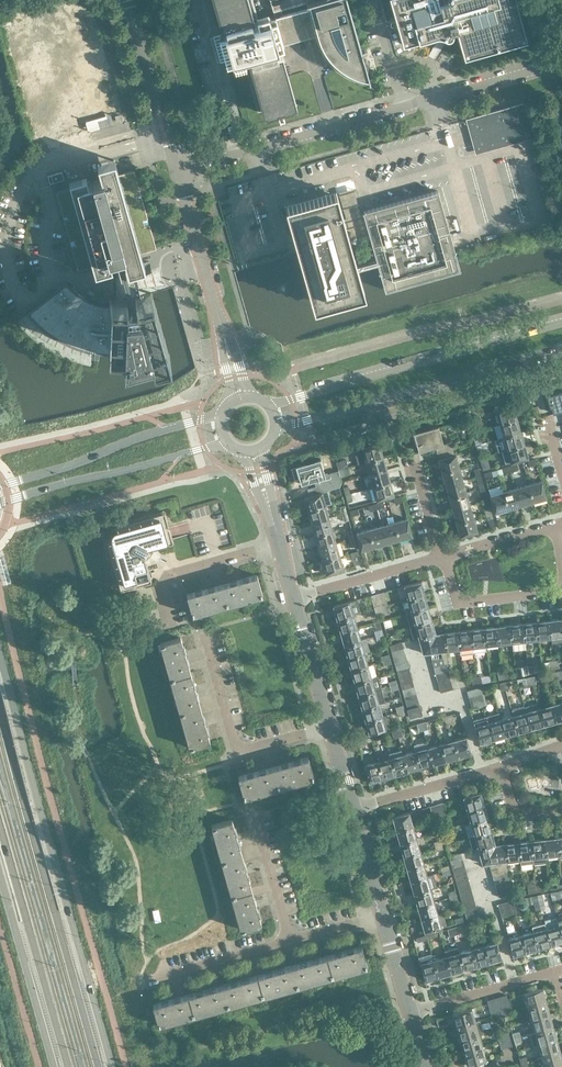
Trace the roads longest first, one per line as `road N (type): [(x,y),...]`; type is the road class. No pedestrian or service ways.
road 1 (tertiary): [(111,1066),(0,654)]
road 2 (unclassified): [(177,171),(561,62)]
road 3 (secondary): [(98,1066),(0,709)]
road 4 (tertiary): [(561,323),(270,407)]
road 5 (tertiary): [(277,431),(561,351)]
road 6 (secondary): [(0,829),(68,1066)]
road 7 (tertiary): [(227,411),(0,486)]
road 8 (tertiary): [(0,504),(230,443)]
road 9 (unclassified): [(239,400),(177,171)]
road 10 (residential): [(330,723),(233,746),(202,633)]
road 11 (tertiary): [(0,879),(53,1066)]
road 12 (unclassified): [(177,171),(129,0)]
road 13 (residential): [(171,626),(161,588),(168,574),(280,541)]
road 14 (residential): [(483,770),(462,701),(434,709),(416,653)]
road 15 (residential): [(561,591),(456,606),(441,557)]
road 16 (unclassified): [(296,598),(441,557)]
road 17 (residential): [(410,1011),(554,970)]
road 18 (residential): [(154,979),(293,938)]
road 19 (residential): [(354,808),(483,770)]
road 20 (residential): [(293,938),(257,813)]
road 21 (unclassified): [(330,723),(296,598)]
road 22 (unclassified): [(441,557),(560,523)]

